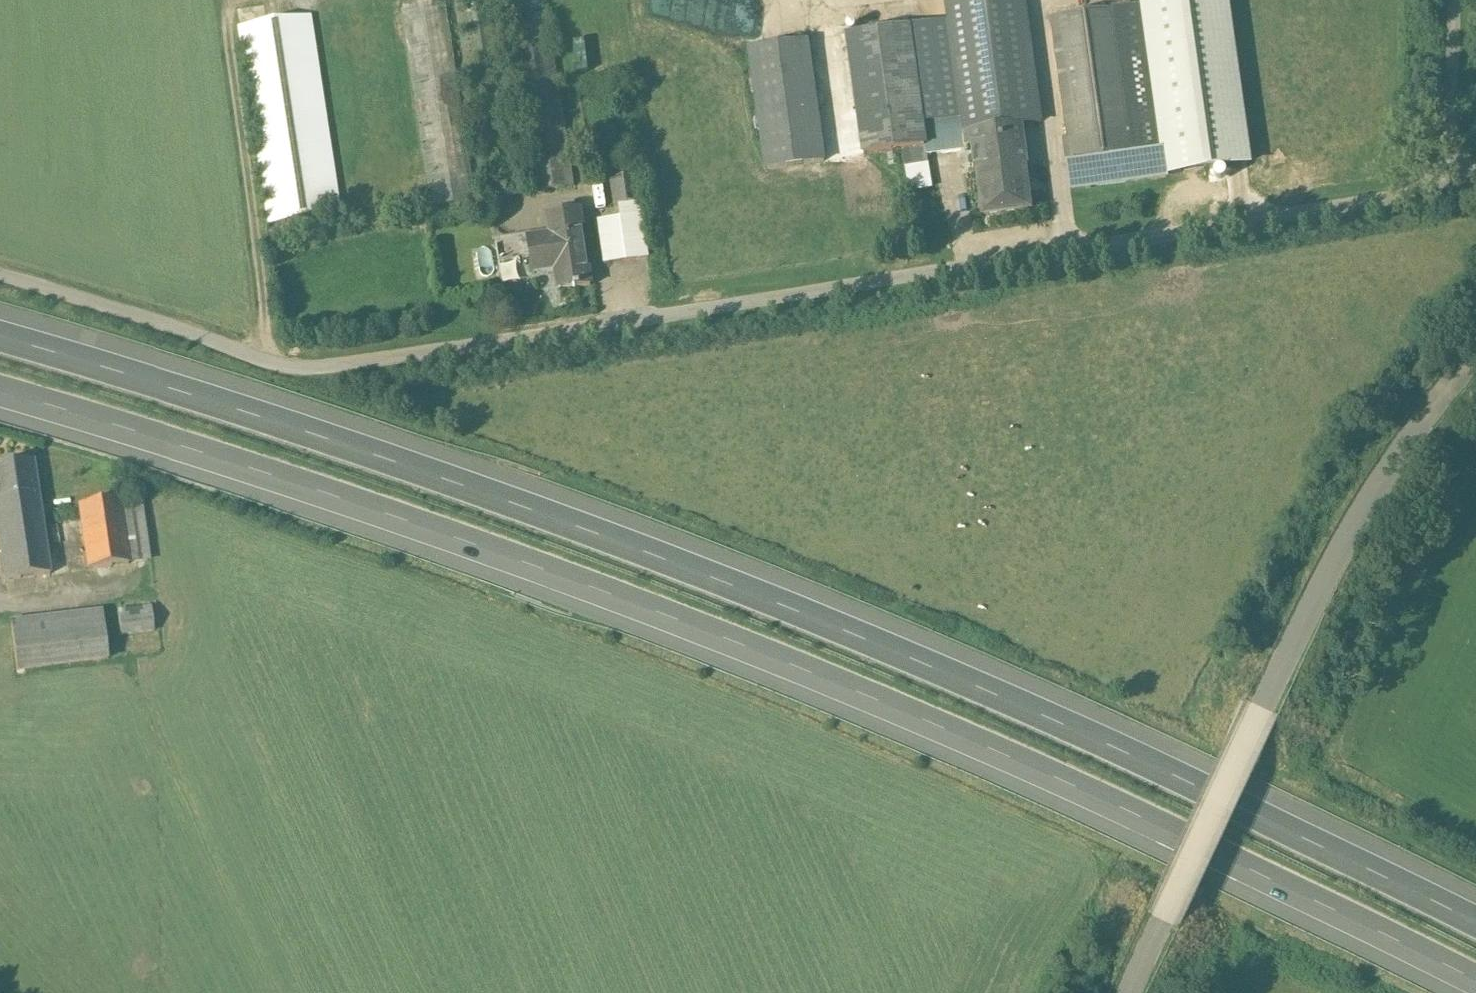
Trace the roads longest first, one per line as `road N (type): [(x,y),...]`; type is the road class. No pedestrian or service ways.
road 1 (motorway): [(1475,904),(1231,780),(788,586),(275,399),(0,320)]
road 2 (motorway): [(0,392),(246,461),(643,595),(1068,775),(1475,969)]
road 3 (unclassified): [(1455,186),(350,366),(297,368),(254,358),(0,283)]
road 4 (unclassified): [(1138,992),(1322,596),(1475,372)]
road 5 (unclassified): [(1455,186),(1458,0)]

